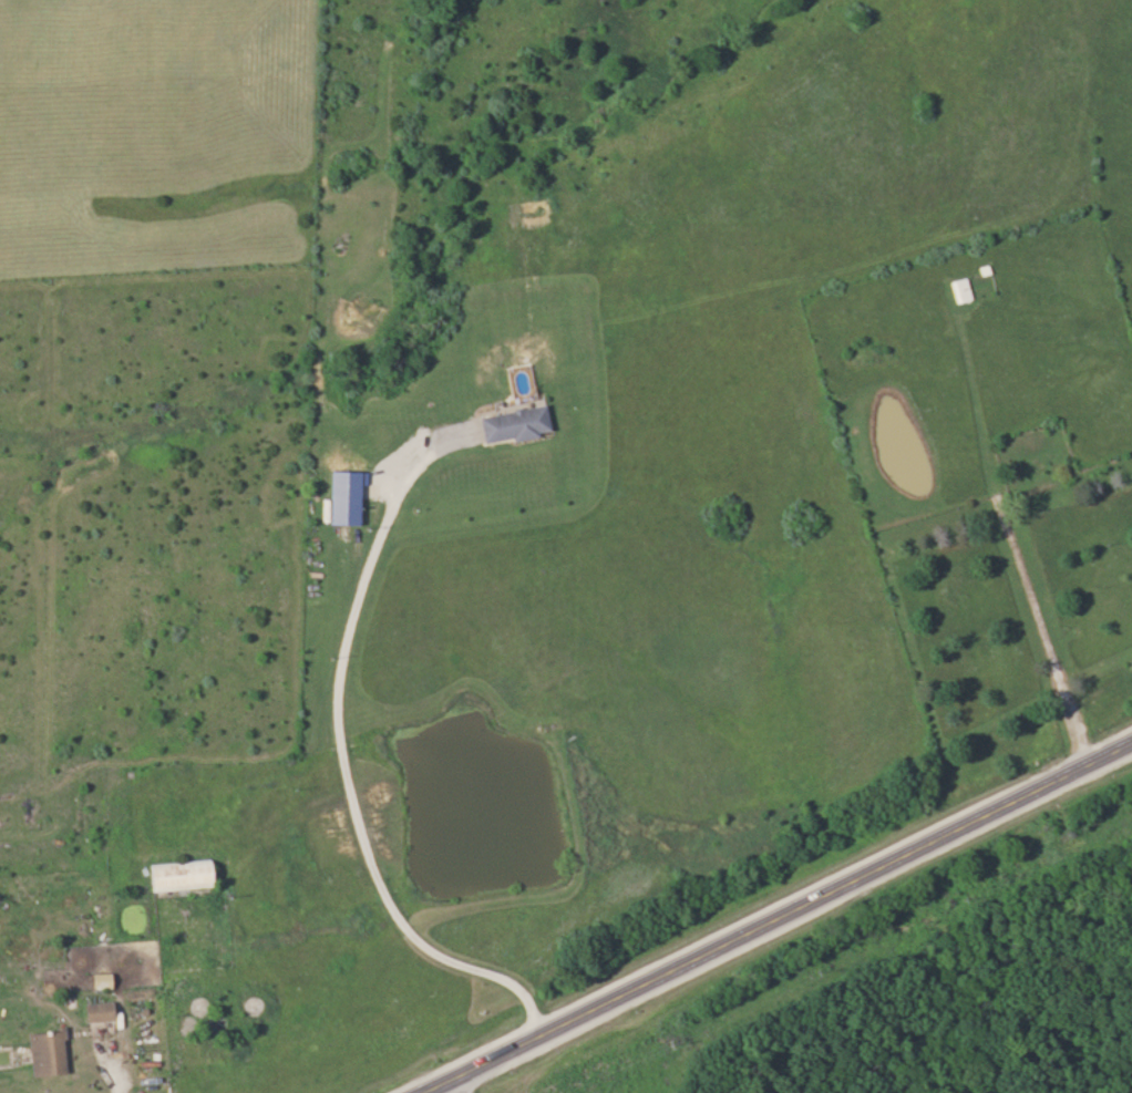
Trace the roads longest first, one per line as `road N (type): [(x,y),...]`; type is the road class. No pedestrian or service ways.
road 1 (primary): [(1131,739),(423,1092)]

